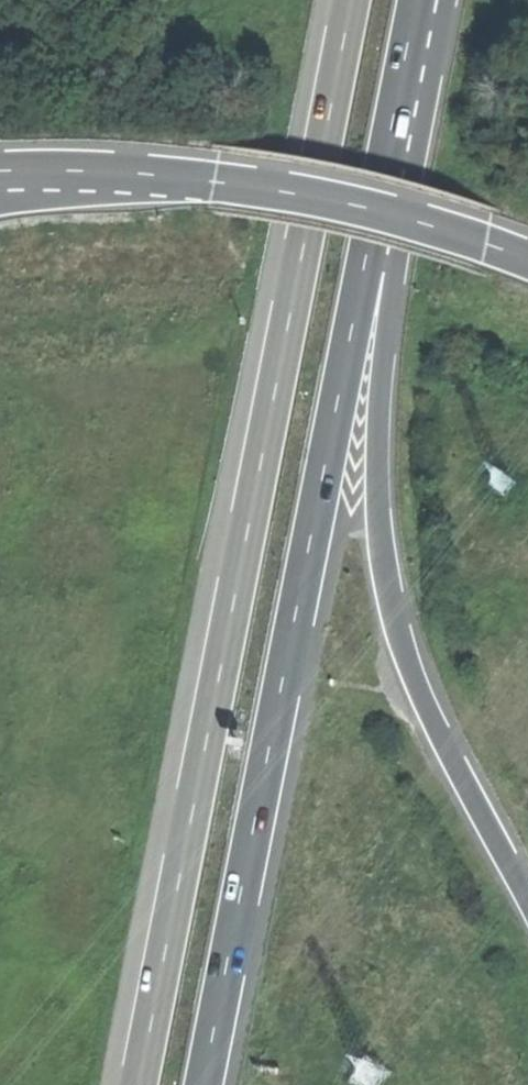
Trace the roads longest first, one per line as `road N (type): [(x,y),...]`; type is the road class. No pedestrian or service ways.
road 1 (trunk): [(356,0),(142,1084)]
road 2 (trunk): [(203,1084),(366,256)]
road 3 (motorway): [(527,902),(409,663),(380,513),(388,337),(366,256)]
road 4 (primary): [(527,260),(385,213),(176,178)]
road 5 (motorway): [(366,256),(417,0)]
road 6 (trunk): [(176,178),(0,203)]
road 7 (primary): [(176,178),(0,172)]

